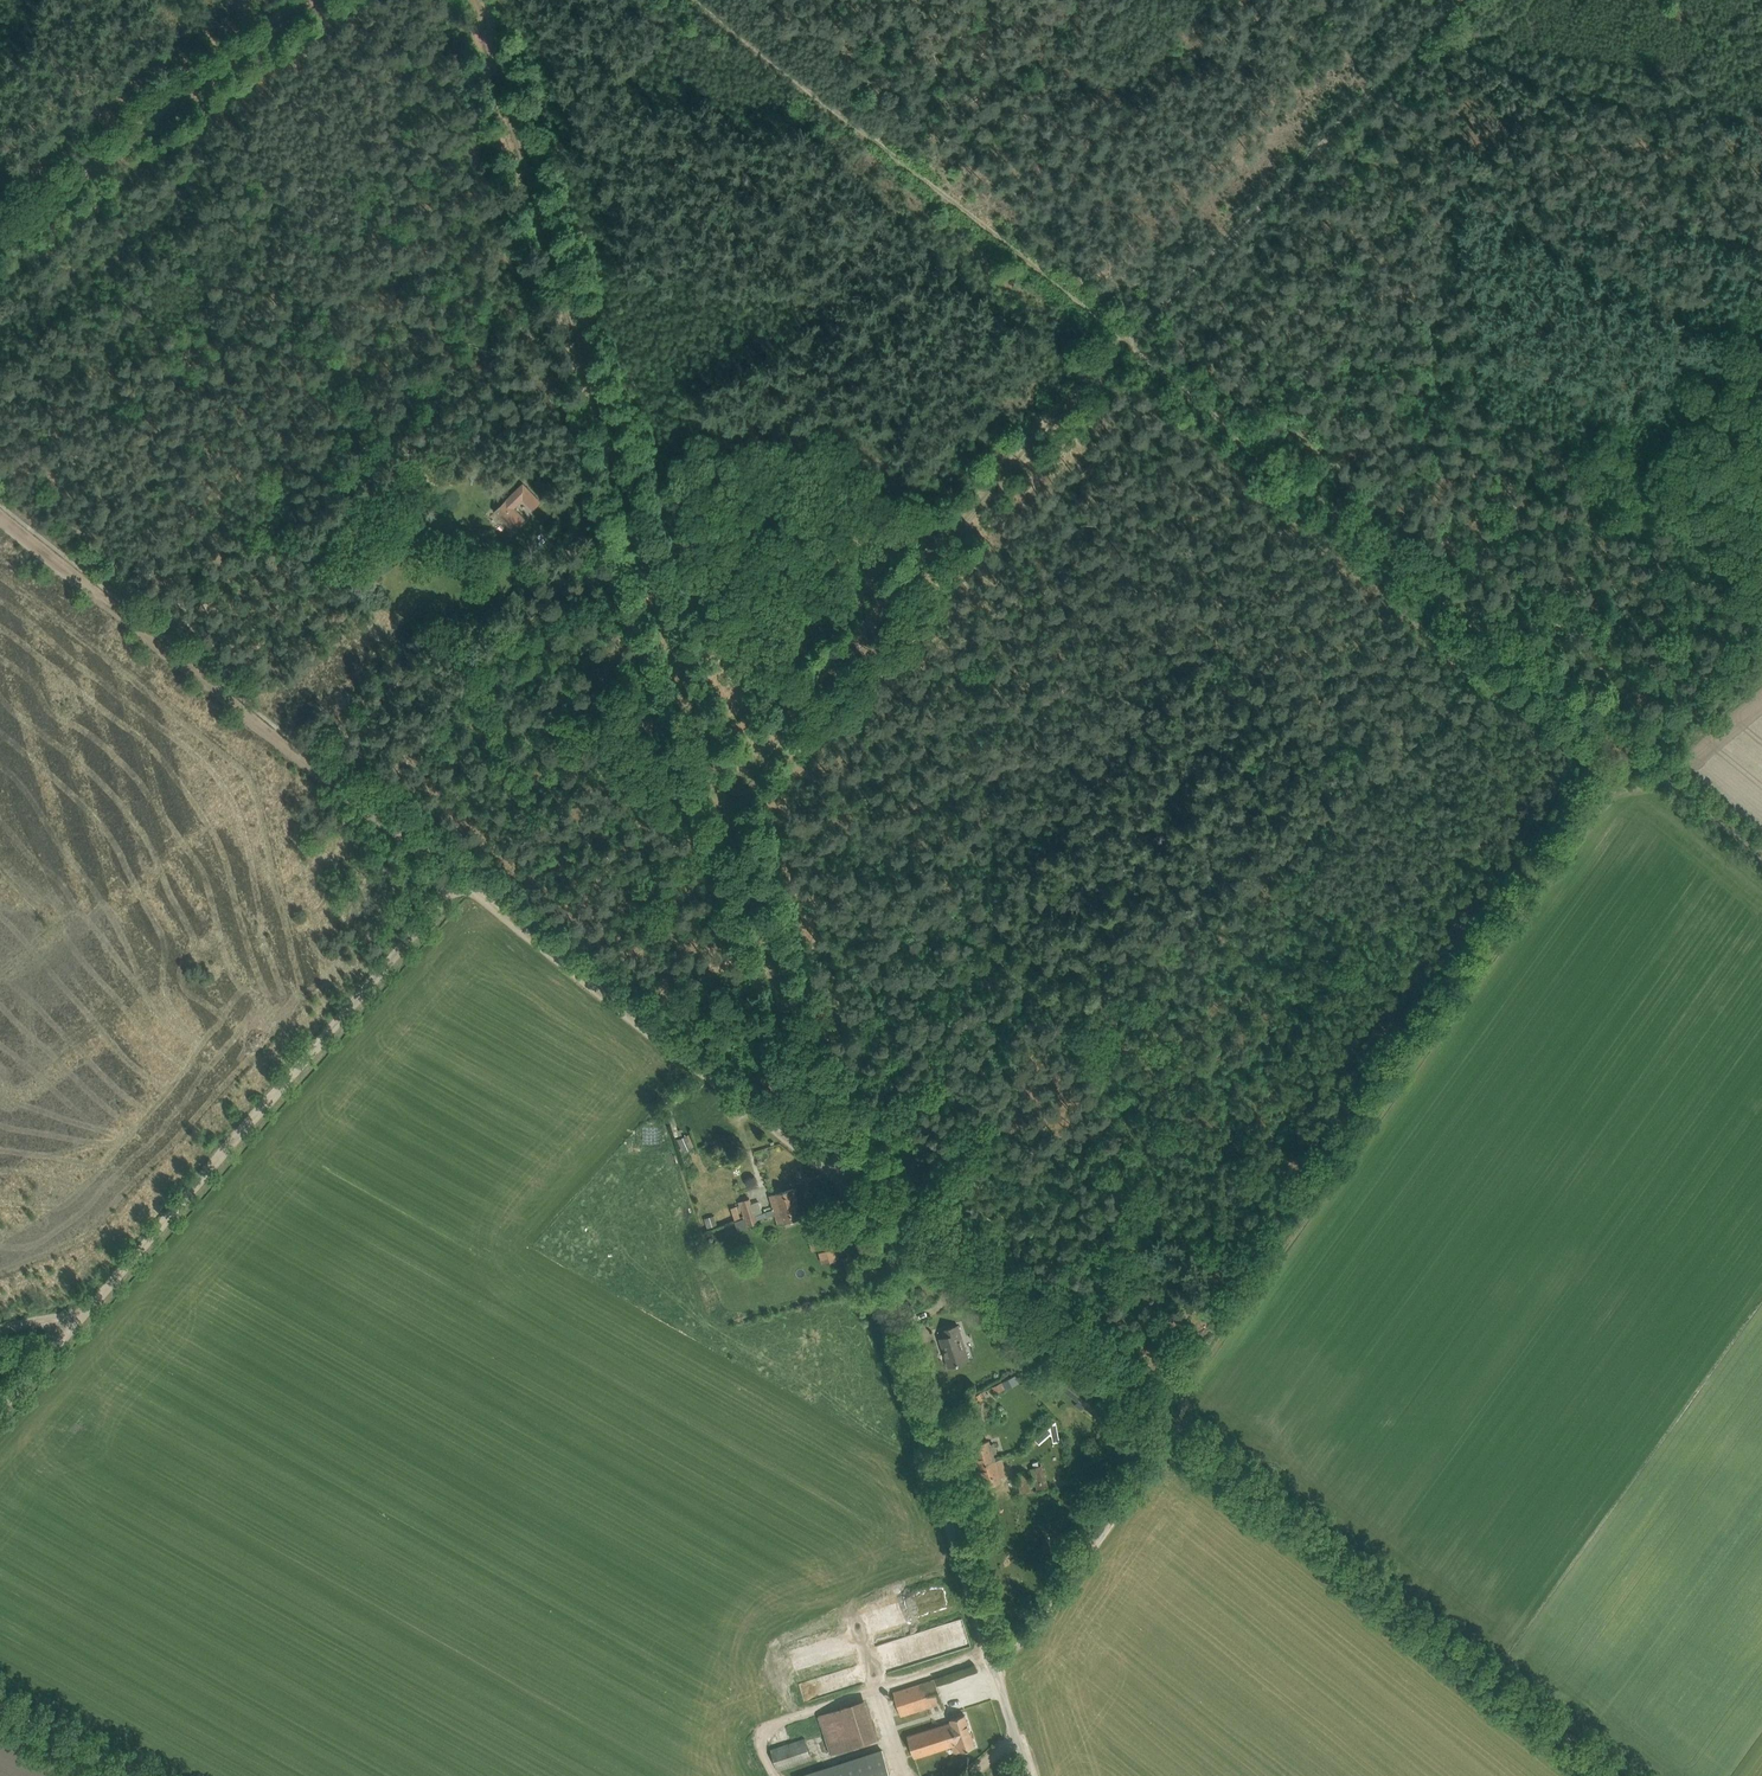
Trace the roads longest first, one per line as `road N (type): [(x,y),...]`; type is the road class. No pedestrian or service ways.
road 1 (track): [(708,0),(1649,766)]
road 2 (track): [(727,815),(472,0)]
road 3 (track): [(1171,1426),(1649,766)]
road 4 (track): [(956,539),(727,815),(839,1179)]
road 5 (track): [(1453,0),(1116,334),(956,539)]
road 6 (unclassified): [(1027,1775),(839,1179)]
road 7 (track): [(0,514),(460,881)]
road 8 (track): [(88,1309),(460,881)]
road 9 (track): [(1171,1426),(1610,1775)]
road 10 (unclassified): [(460,881),(839,1179)]
road 11 (track): [(639,533),(562,594),(363,806)]
road 12 (track): [(0,228),(286,0)]
road 13 (track): [(1116,1378),(855,1176),(839,1179)]
road 14 (track): [(1171,1426),(1033,1620),(989,1655)]
road 15 (track): [(1761,857),(1649,766)]
road 16 (track): [(0,1411),(88,1309)]

